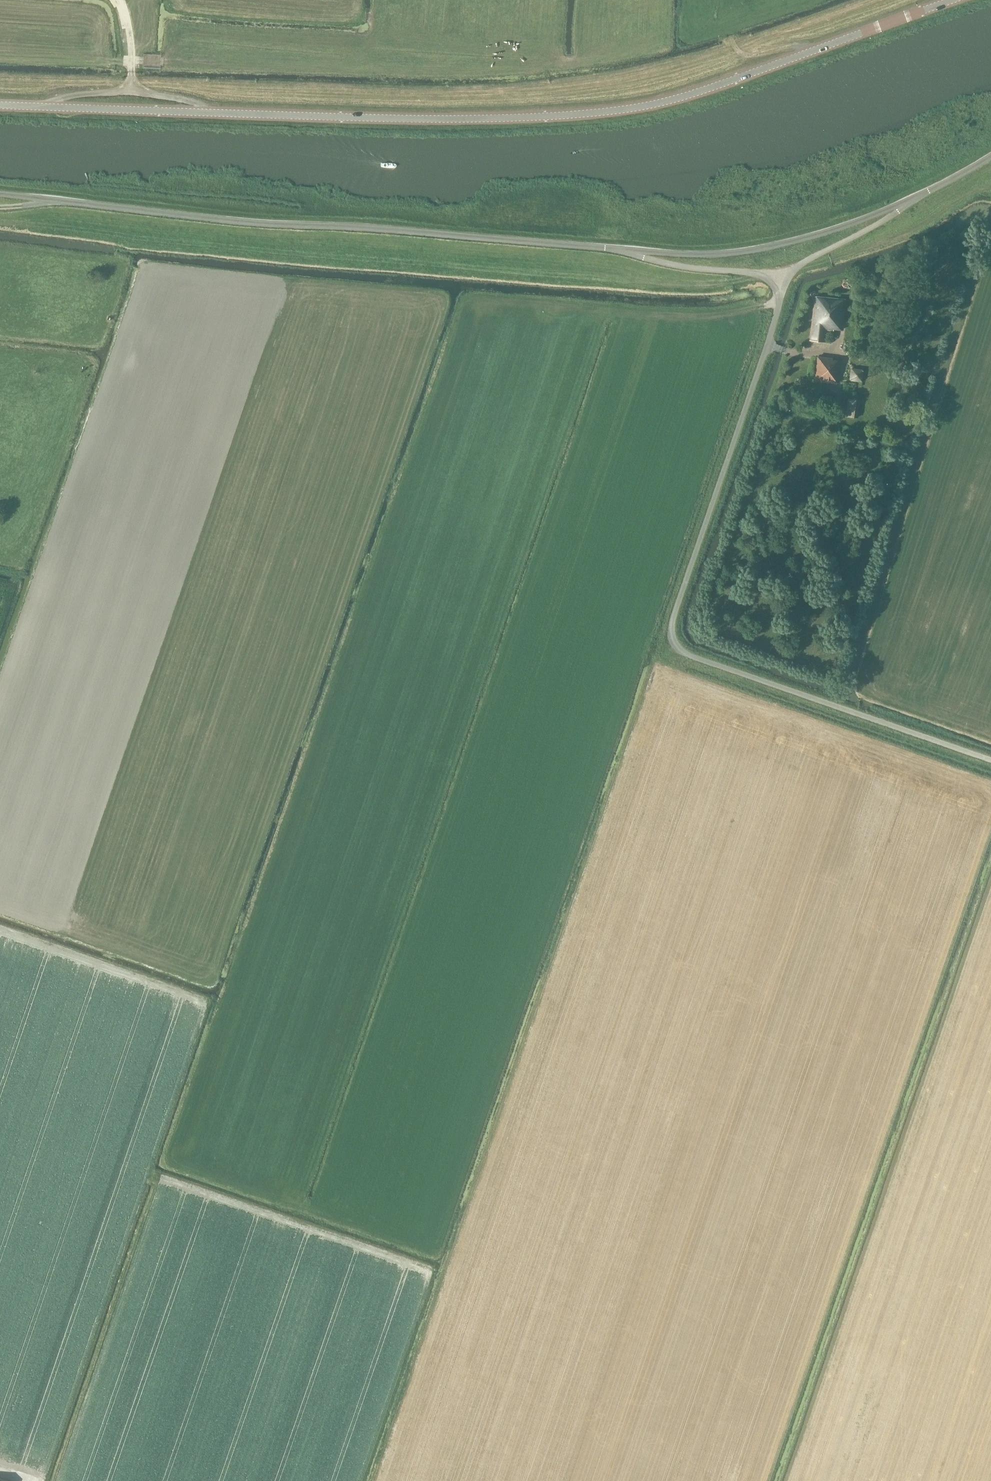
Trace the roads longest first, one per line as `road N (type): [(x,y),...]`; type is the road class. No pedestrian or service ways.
road 1 (secondary): [(0,106),(385,120),(587,115),(708,91),(955,0)]
road 2 (unclassified): [(990,760),(696,658),(674,642),(672,623),(780,296)]
road 3 (unclassified): [(0,194),(246,222),(628,250)]
road 4 (unclassified): [(628,250),(757,249),(913,198)]
road 5 (track): [(222,114),(131,93),(50,107)]
road 6 (unclassified): [(780,296),(802,263),(913,198)]
road 7 (unclassified): [(628,250),(681,266),(763,276),(780,296)]
road 8 (track): [(727,0),(733,46),(745,57),(797,45),(814,50)]

